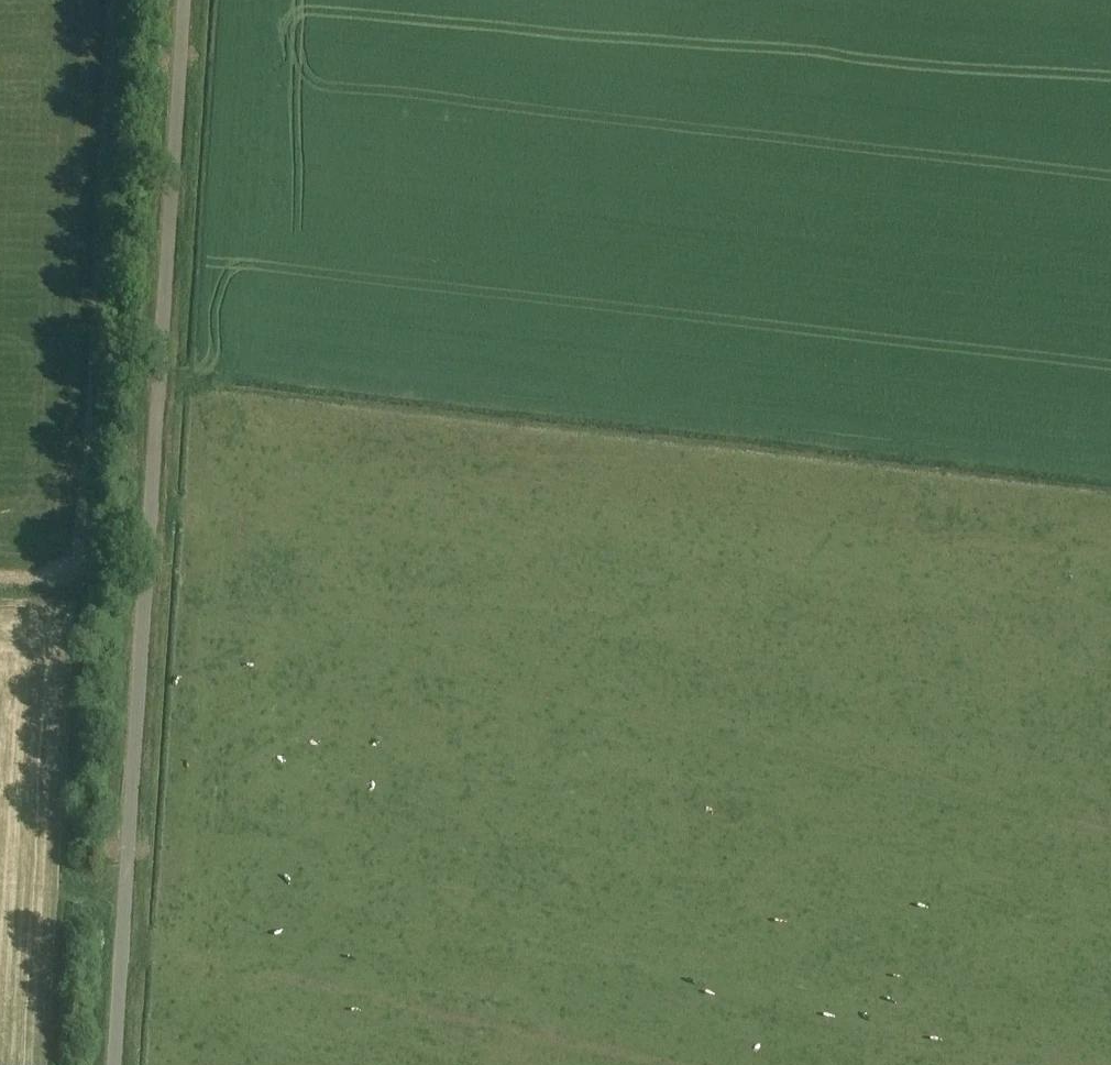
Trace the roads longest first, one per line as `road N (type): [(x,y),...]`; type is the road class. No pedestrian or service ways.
road 1 (unclassified): [(113,1064),(185,0)]

